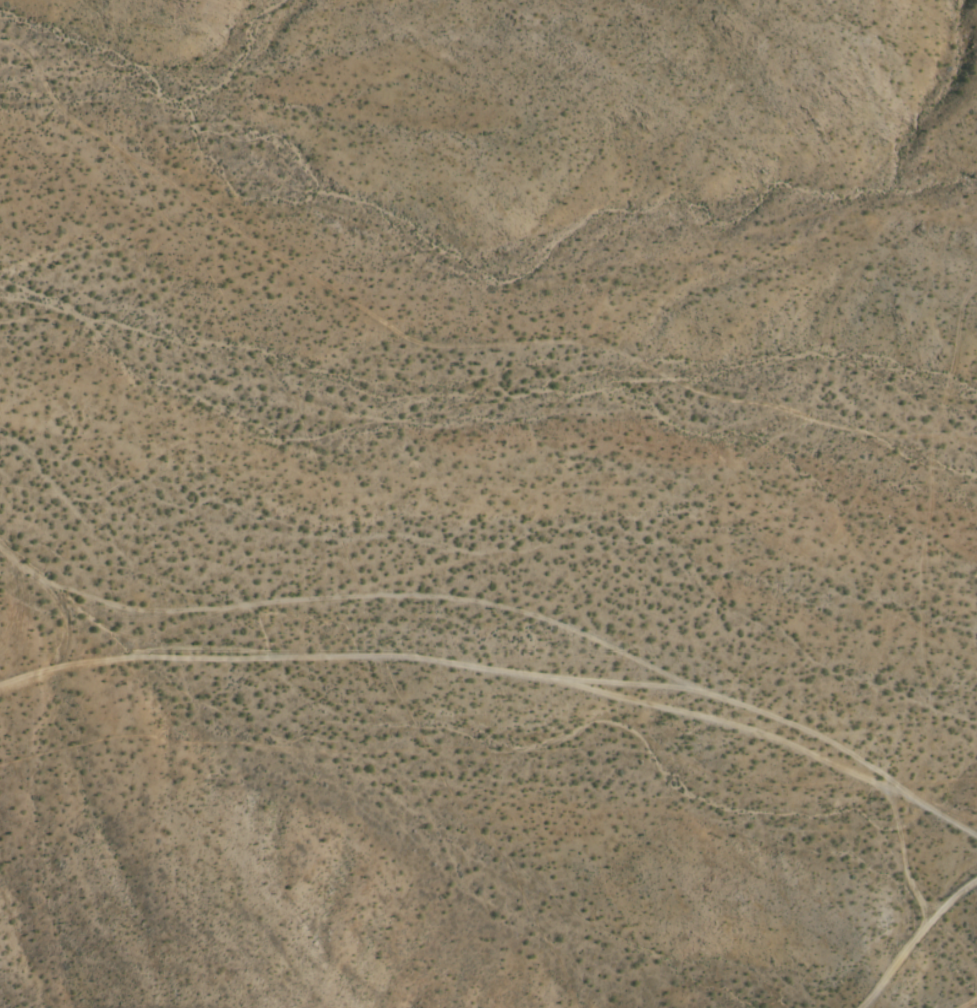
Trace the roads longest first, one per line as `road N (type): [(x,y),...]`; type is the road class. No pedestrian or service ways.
road 1 (track): [(872,1007),(936,924),(976,889)]

